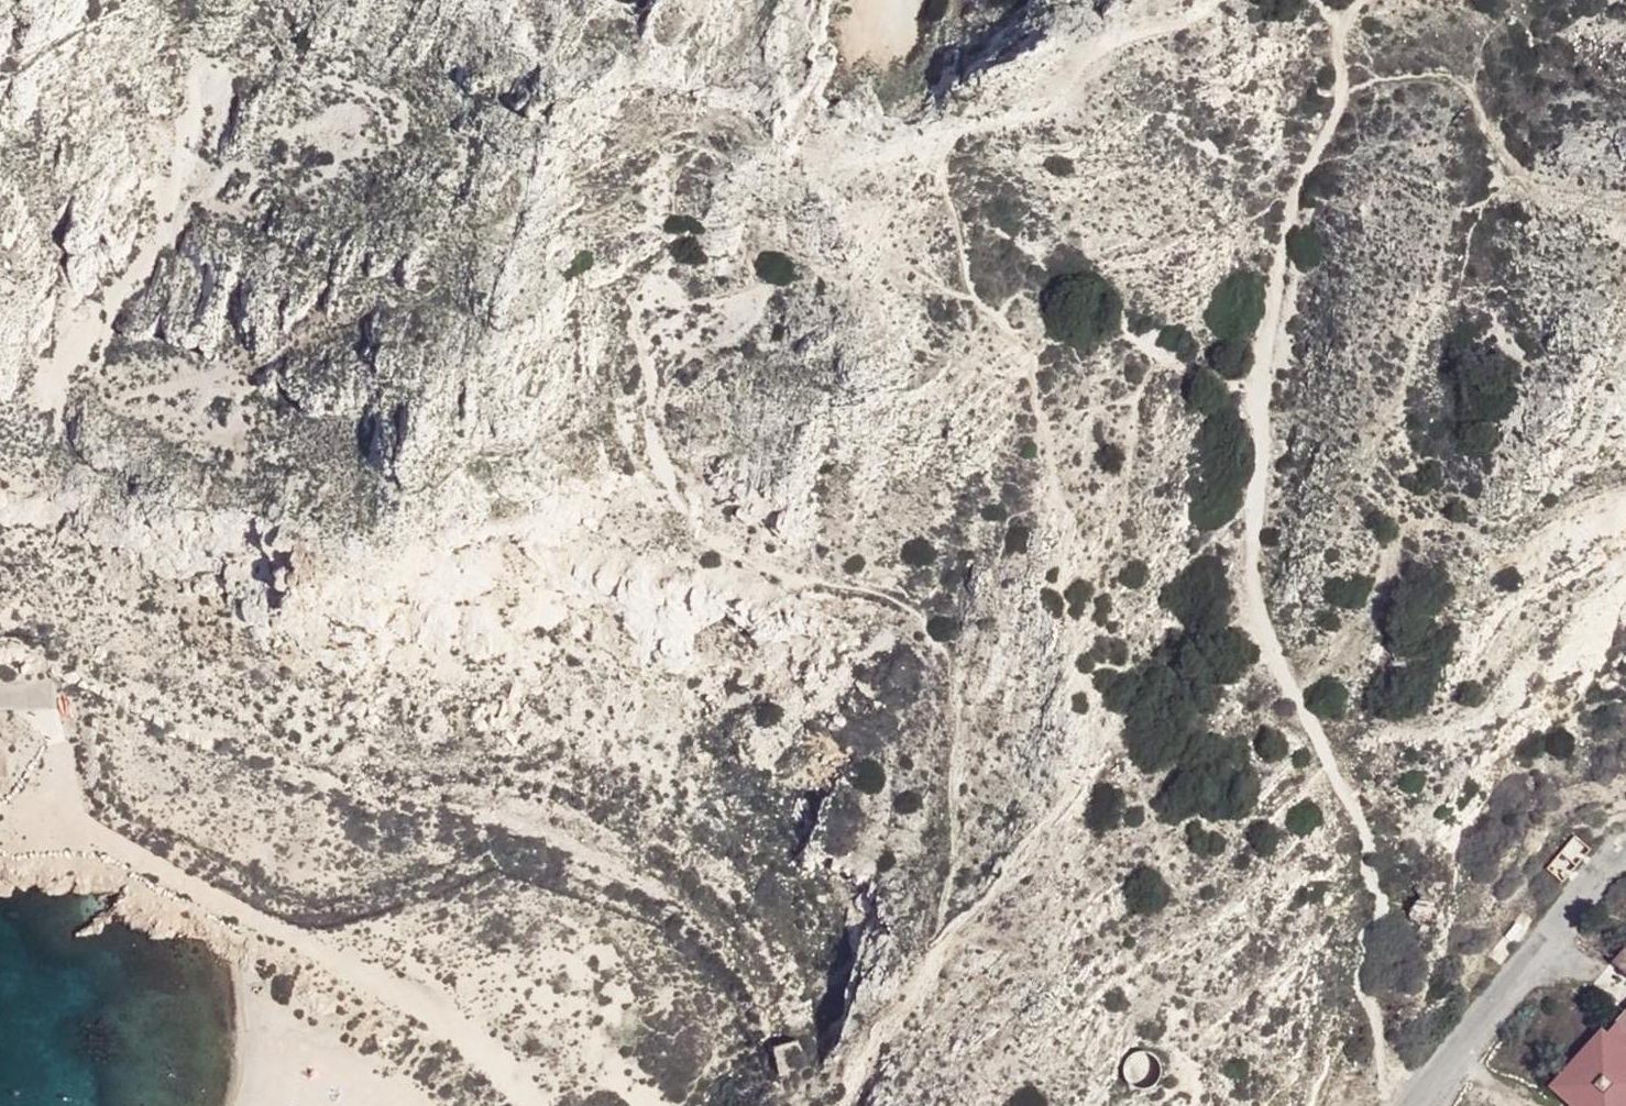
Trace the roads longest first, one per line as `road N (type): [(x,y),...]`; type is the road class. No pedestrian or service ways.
road 1 (track): [(534,1105),(444,1021),(75,821),(43,706),(0,697)]
road 2 (unclassified): [(1625,843),(1412,1105)]

